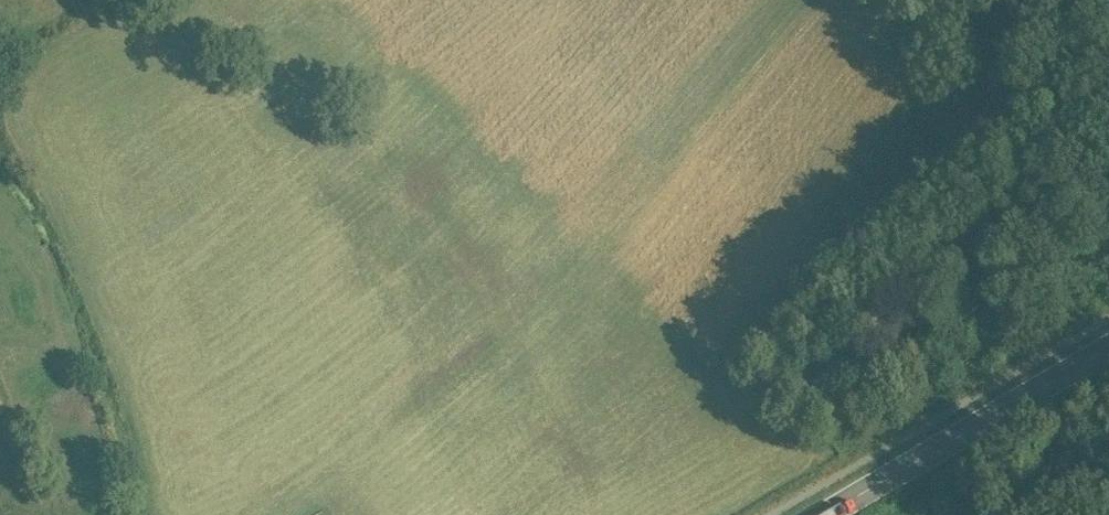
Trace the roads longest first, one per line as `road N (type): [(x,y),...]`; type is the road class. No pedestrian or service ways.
road 1 (secondary): [(849,514),(1108,362)]

